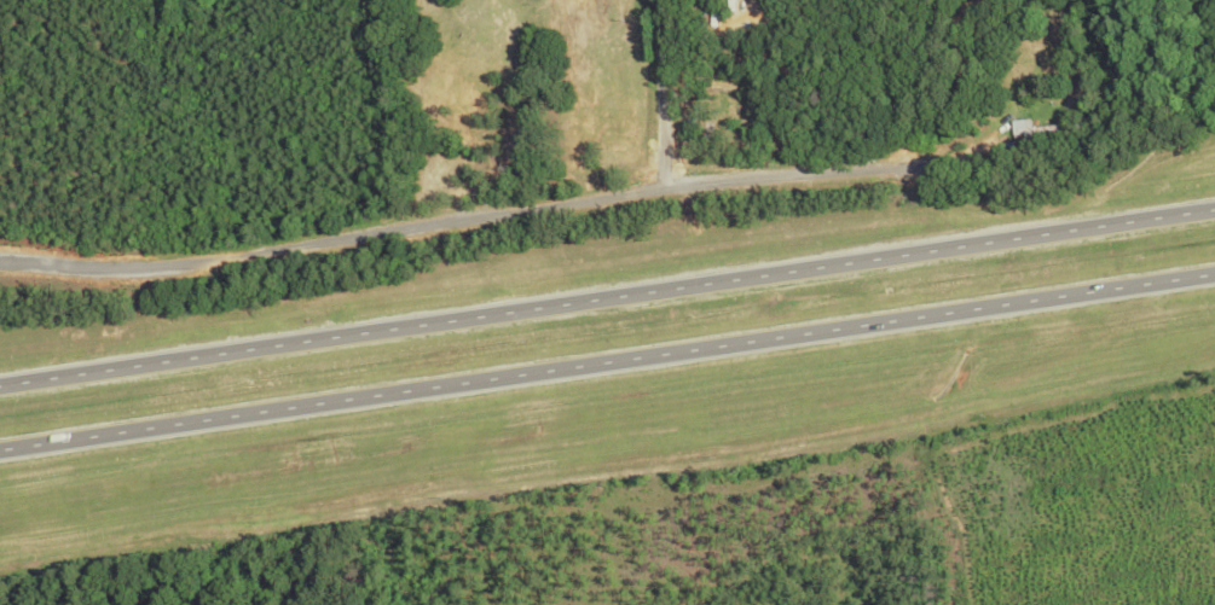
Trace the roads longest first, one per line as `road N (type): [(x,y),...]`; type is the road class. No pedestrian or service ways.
road 1 (trunk): [(0,448),(1214,272)]
road 2 (trunk): [(1214,209),(0,384)]
road 3 (residential): [(0,261),(97,279),(162,273),(644,193),(903,174),(1002,145)]

